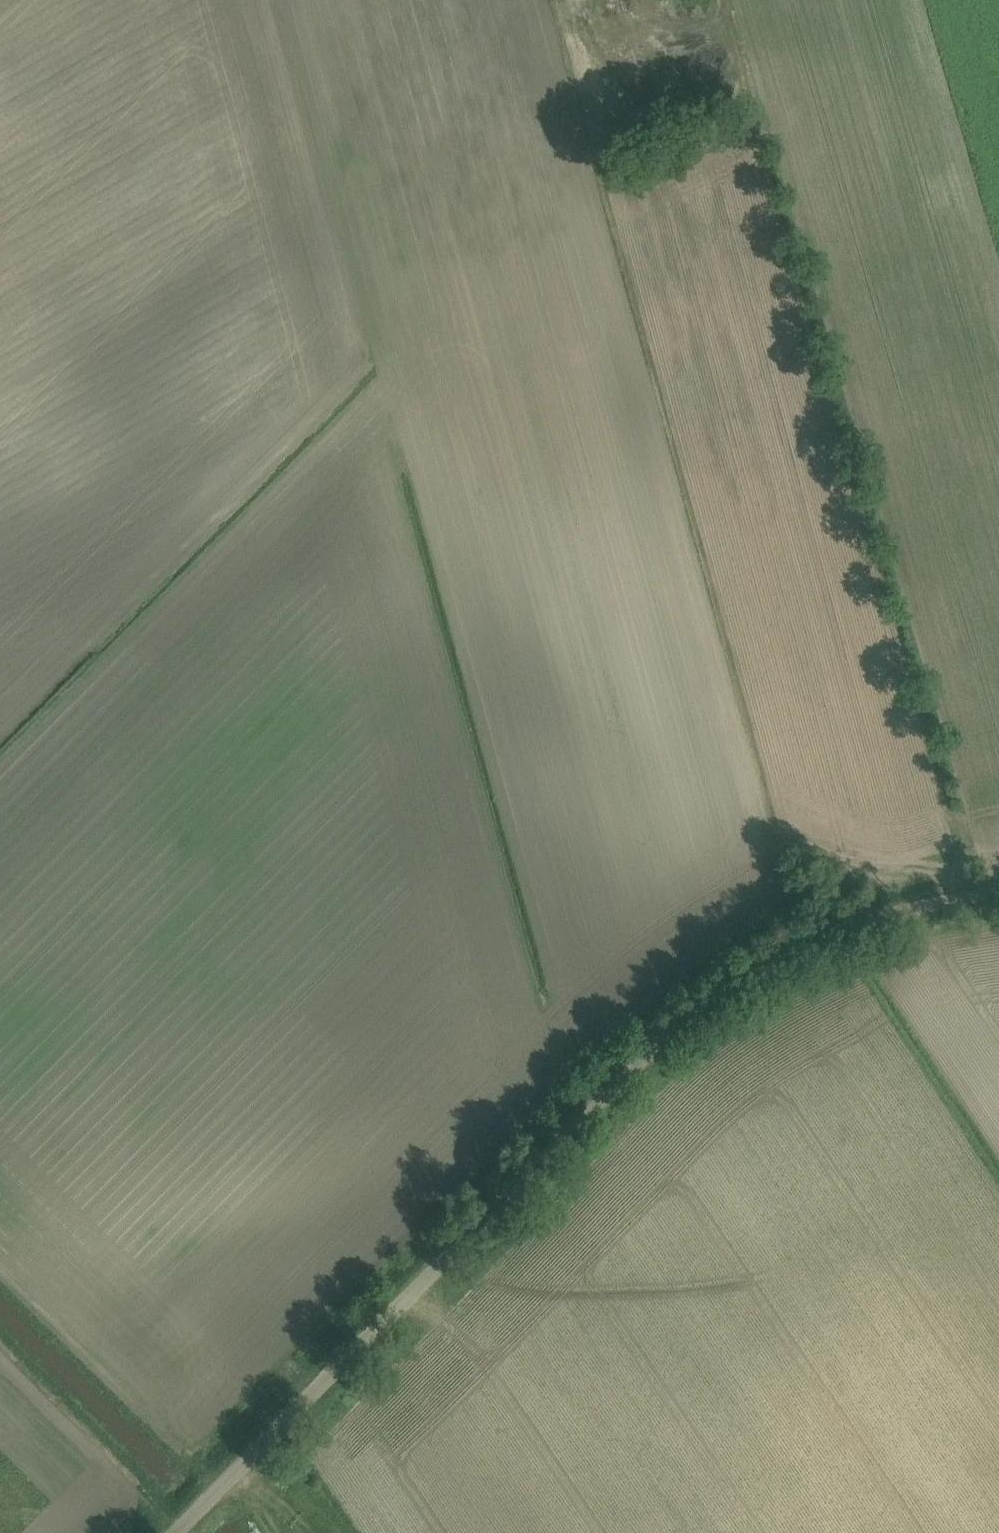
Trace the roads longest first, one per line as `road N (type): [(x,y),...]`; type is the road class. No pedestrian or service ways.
road 1 (unclassified): [(175,1532),(669,1034),(748,972),(853,924),(998,890)]

